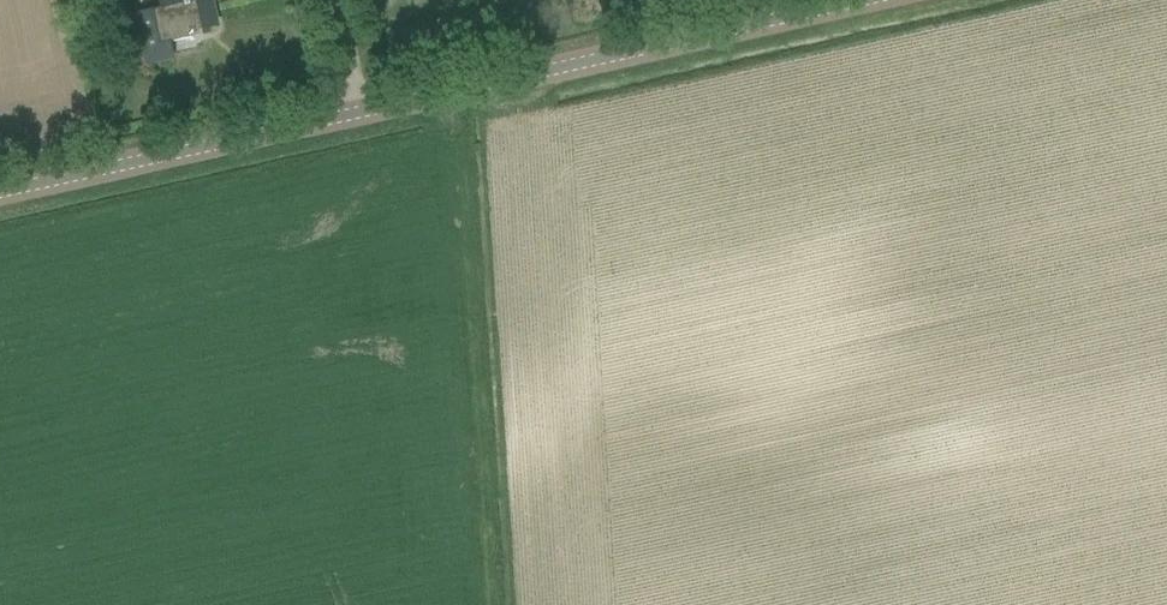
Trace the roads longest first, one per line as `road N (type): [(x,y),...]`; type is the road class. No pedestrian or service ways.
road 1 (unclassified): [(0,185),(840,0)]

